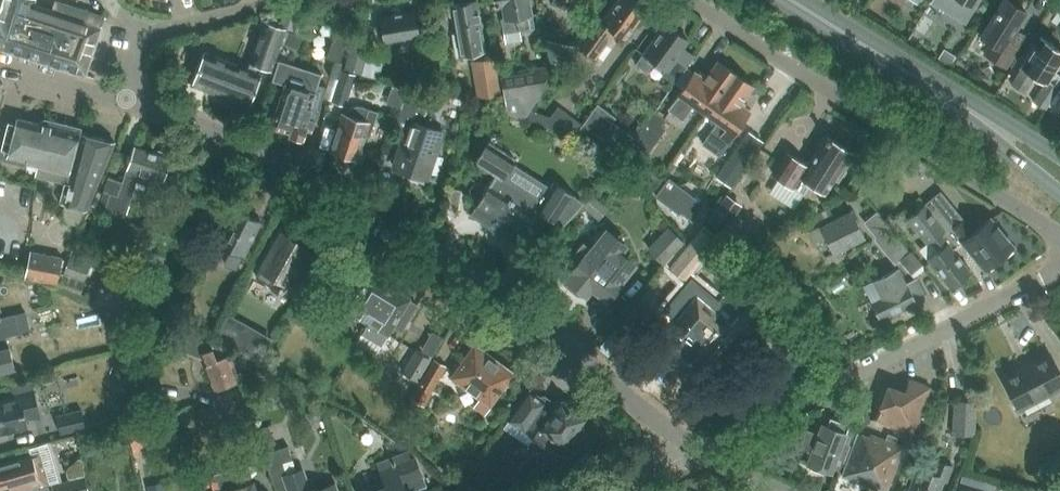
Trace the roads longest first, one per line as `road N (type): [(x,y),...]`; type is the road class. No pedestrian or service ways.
road 1 (residential): [(710,443),(473,278),(298,170),(120,105)]
road 2 (residential): [(1059,239),(693,0)]
road 3 (residential): [(710,443),(1059,265)]
road 4 (secondary): [(872,46),(1059,190)]
road 5 (secondary): [(1059,156),(872,46)]
road 6 (residential): [(120,105),(147,30),(270,0)]
road 7 (residential): [(120,105),(0,72)]

